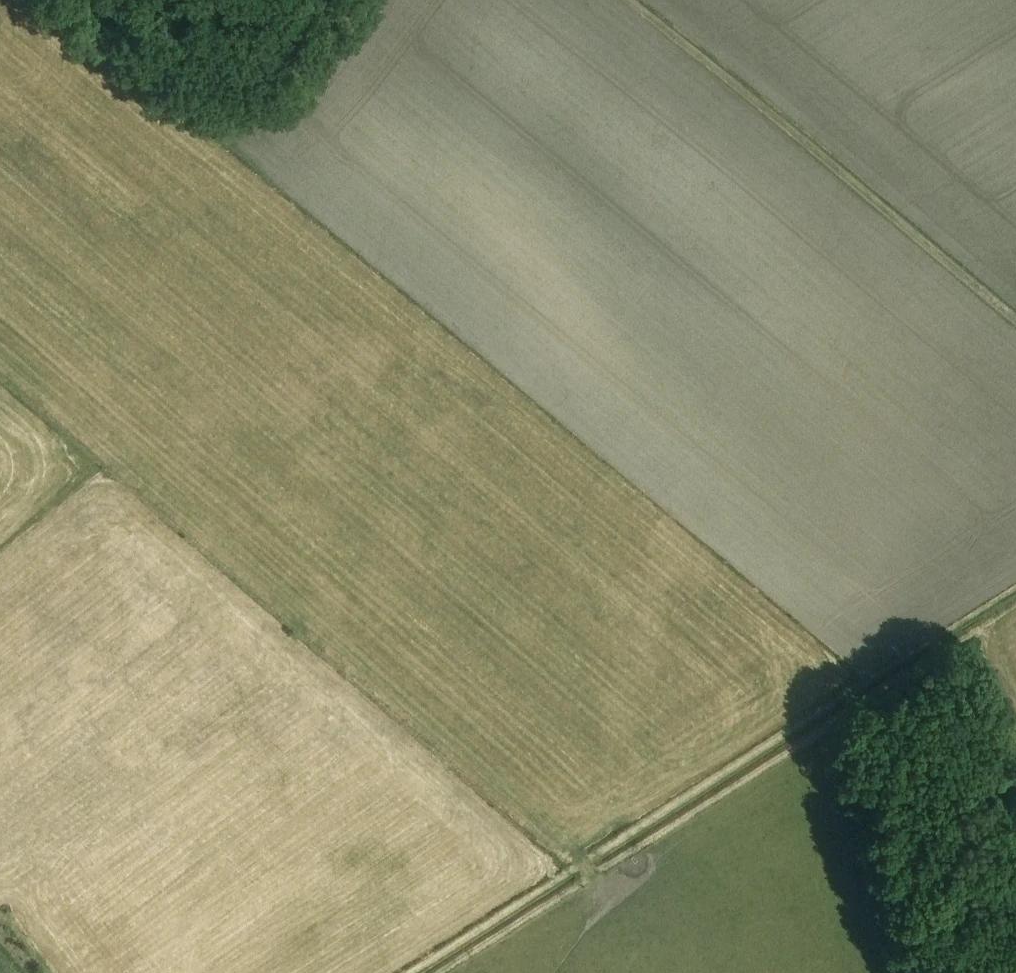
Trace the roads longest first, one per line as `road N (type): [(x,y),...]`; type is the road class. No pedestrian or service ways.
road 1 (track): [(624,0),(1015,323)]

